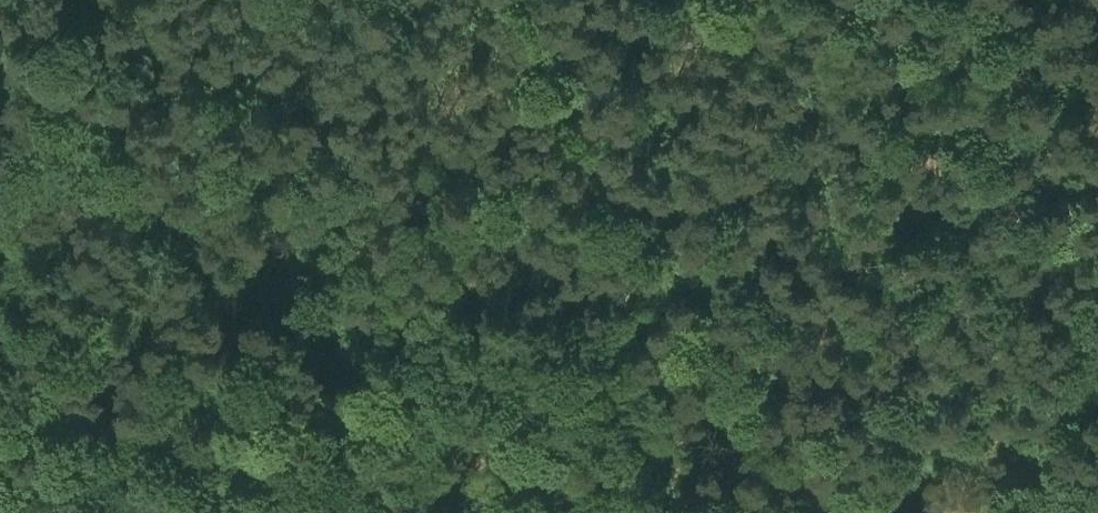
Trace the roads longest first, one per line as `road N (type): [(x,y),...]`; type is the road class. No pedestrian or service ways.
road 1 (track): [(524,0),(715,322),(815,512)]

